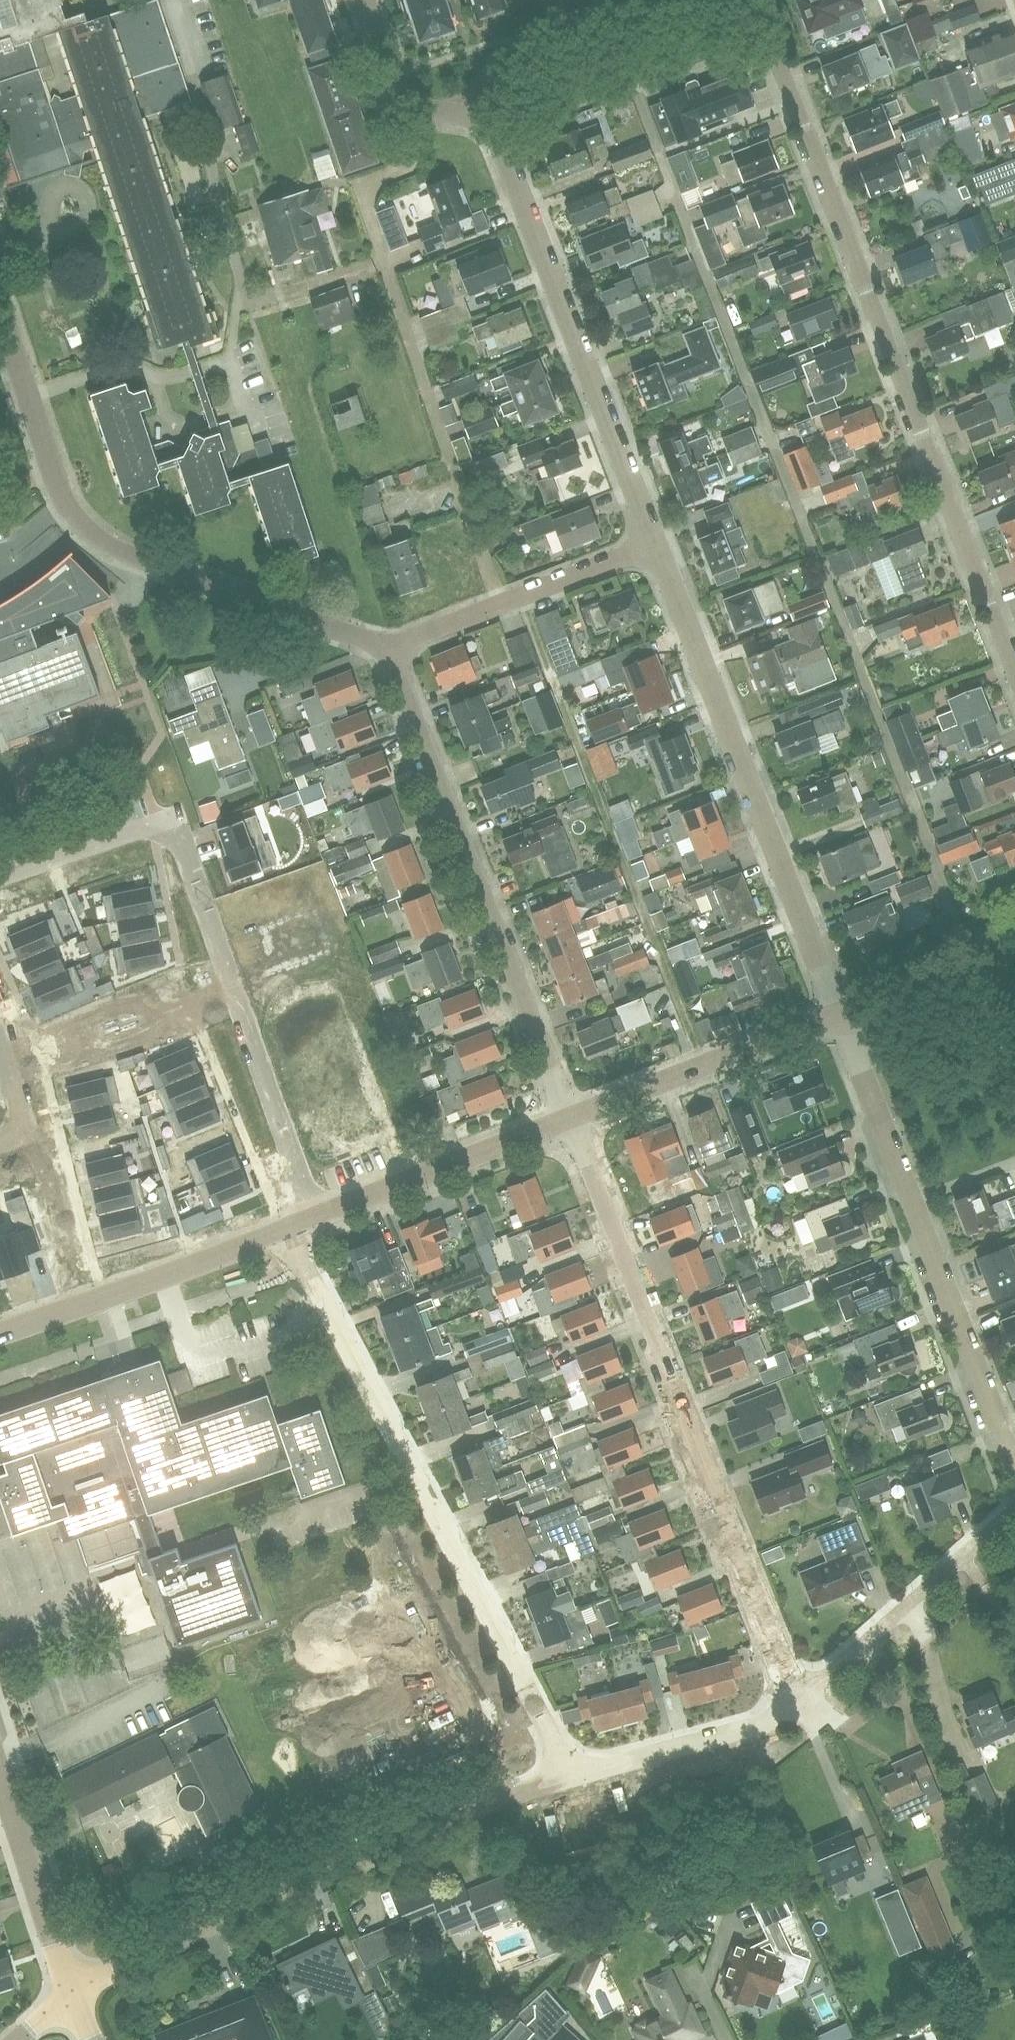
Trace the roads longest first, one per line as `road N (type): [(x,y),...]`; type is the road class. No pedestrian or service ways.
road 1 (residential): [(1014,677),(755,0)]
road 2 (residential): [(570,1118),(800,1699)]
road 3 (residential): [(574,1777),(286,1231)]
road 4 (residential): [(0,316),(56,482),(111,543),(389,645)]
road 5 (residential): [(71,1990),(386,1839),(574,1777)]
road 6 (residential): [(841,1013),(653,541)]
road 7 (residential): [(570,1118),(389,645)]
road 8 (residential): [(1014,1464),(841,1013)]
road 9 (residential): [(653,541),(493,131),(471,116)]
road 10 (residential): [(314,1220),(171,818)]
road 11 (unclassified): [(286,1231),(0,1332)]
road 12 (unclassified): [(841,1013),(570,1118)]
road 13 (residential): [(800,1699),(1014,1507)]
road 14 (residential): [(389,645),(653,541)]
road 15 (unclassified): [(570,1118),(314,1220)]
road 16 (residential): [(574,1777),(758,1727),(800,1699)]
road 17 (residential): [(471,116),(495,64),(511,53),(659,0)]
road 18 (residential): [(71,1990),(0,1771)]
road 19 (residential): [(0,878),(171,818)]
road 20 (unclassified): [(1014,1042),(841,1013)]
road 21 (residential): [(471,116),(423,106),(394,81),(367,0)]

